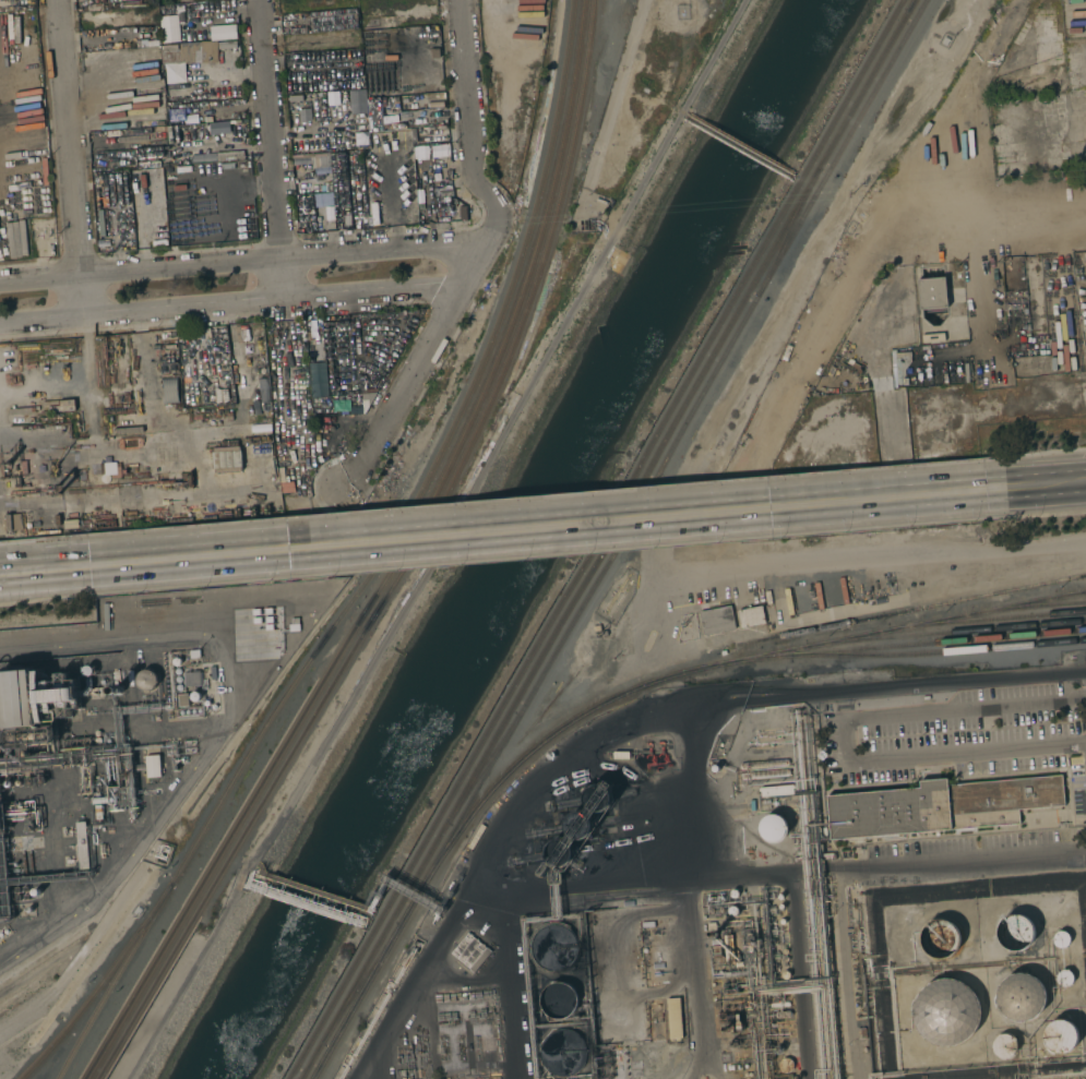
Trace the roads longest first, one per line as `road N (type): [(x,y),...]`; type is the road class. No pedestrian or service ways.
road 1 (secondary): [(130,565),(1005,490)]
road 2 (residential): [(80,301),(56,0)]
road 3 (residential): [(285,277),(250,264),(0,275)]
road 4 (residential): [(478,264),(500,209),(473,178),(461,0)]
road 5 (residential): [(285,277),(259,0)]
road 6 (residential): [(343,489),(478,264)]
road 7 (residential): [(887,225),(1019,0)]
road 8 (residential): [(80,301),(115,314),(252,303),(285,277)]
road 9 (residential): [(887,225),(1085,209)]
road 10 (residential): [(285,277),(478,264)]
road 11 (residential): [(992,351),(981,218)]
road 12 (secondary): [(0,576),(130,565)]

